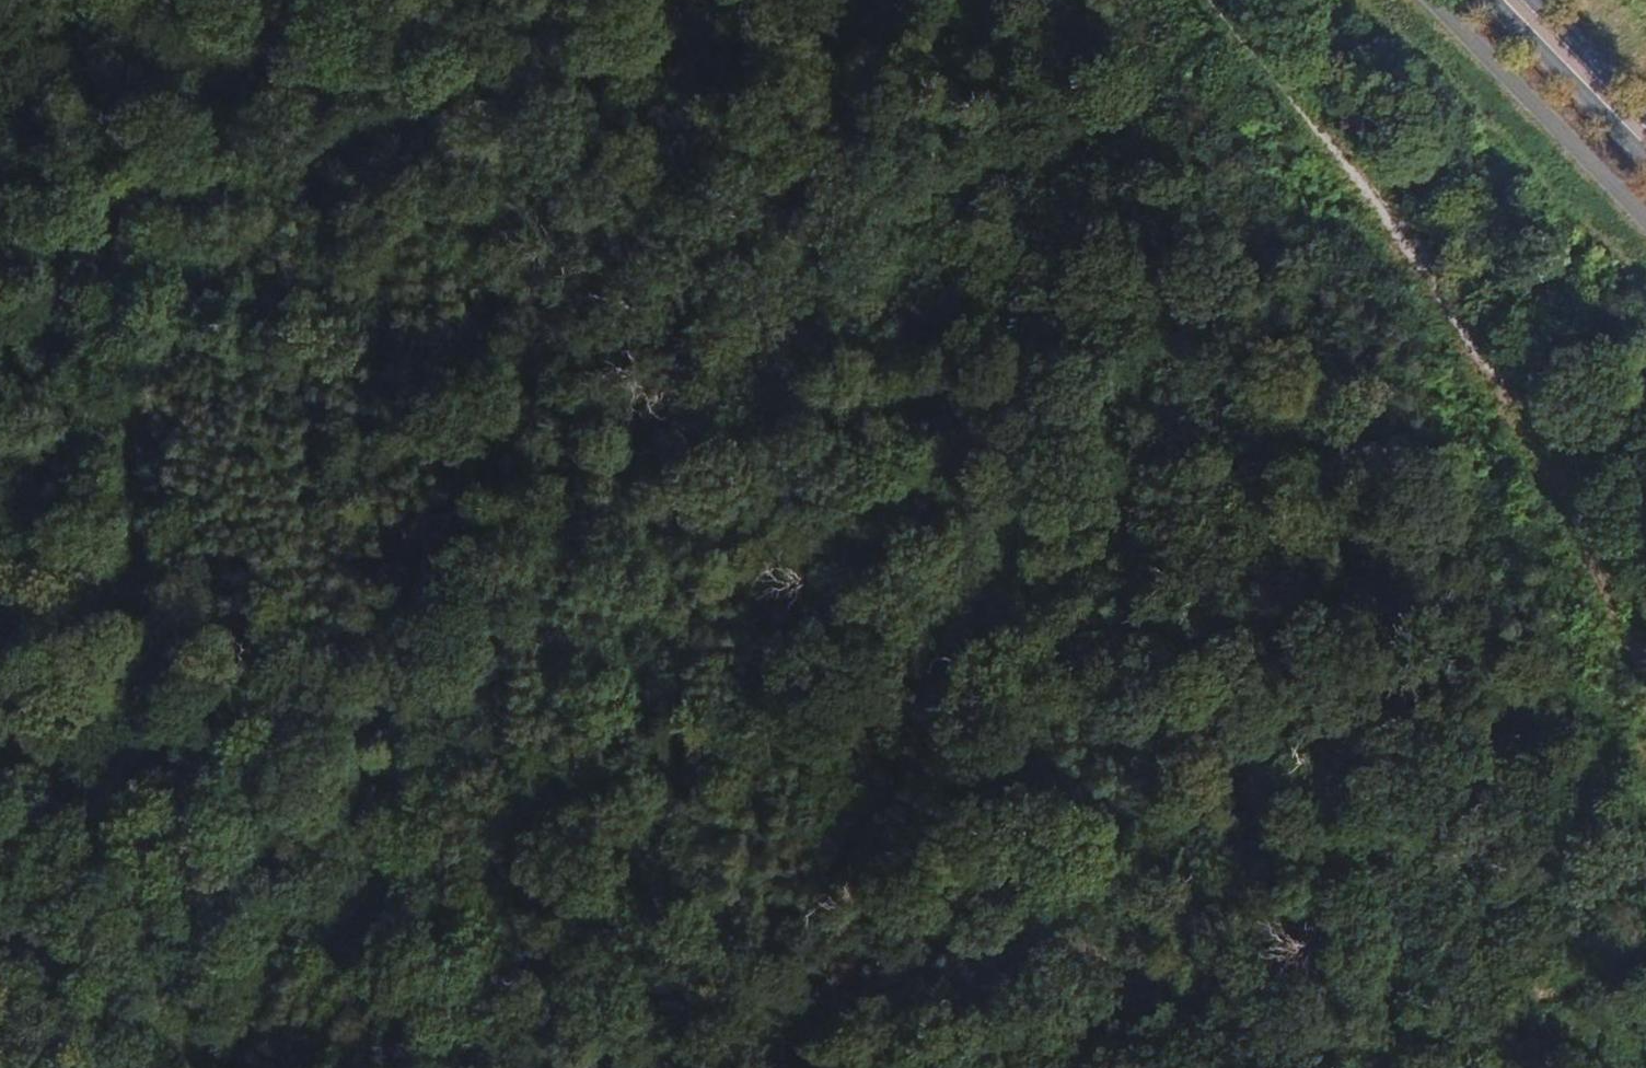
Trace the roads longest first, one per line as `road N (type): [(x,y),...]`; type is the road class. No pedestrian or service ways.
road 1 (track): [(0,262),(879,0)]
road 2 (primary): [(1492,0),(1645,157)]
road 3 (primary): [(1645,116),(1532,0)]

